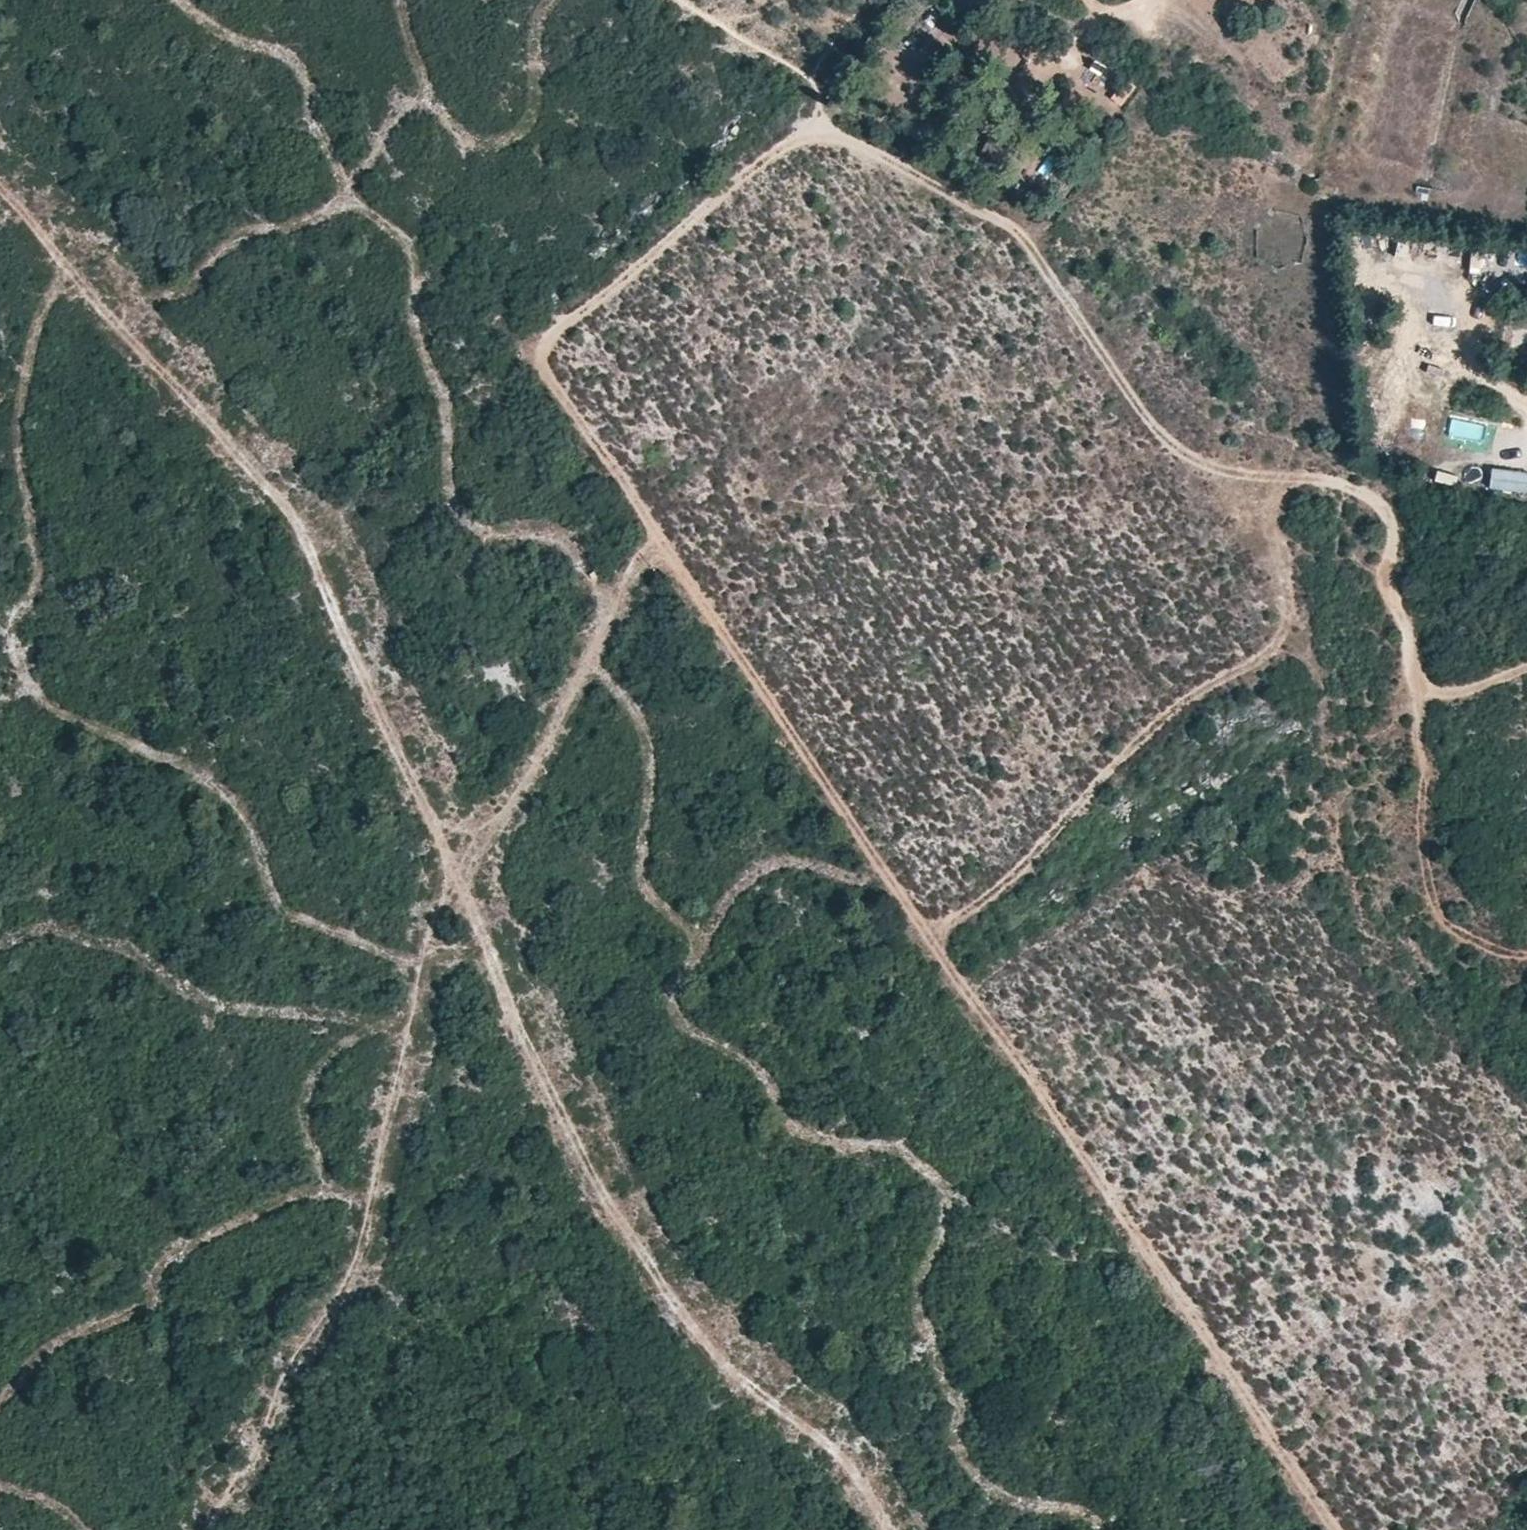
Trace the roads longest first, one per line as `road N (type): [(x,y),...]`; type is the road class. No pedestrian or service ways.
road 1 (track): [(685,0),(822,93),(821,124),(533,360),(1330,1529)]
road 2 (track): [(890,1529),(858,1478),(720,1368),(585,1165),(290,508),(0,188)]
road 3 (track): [(1526,965),(1433,891),(1410,681),(1443,695),(1526,665)]

